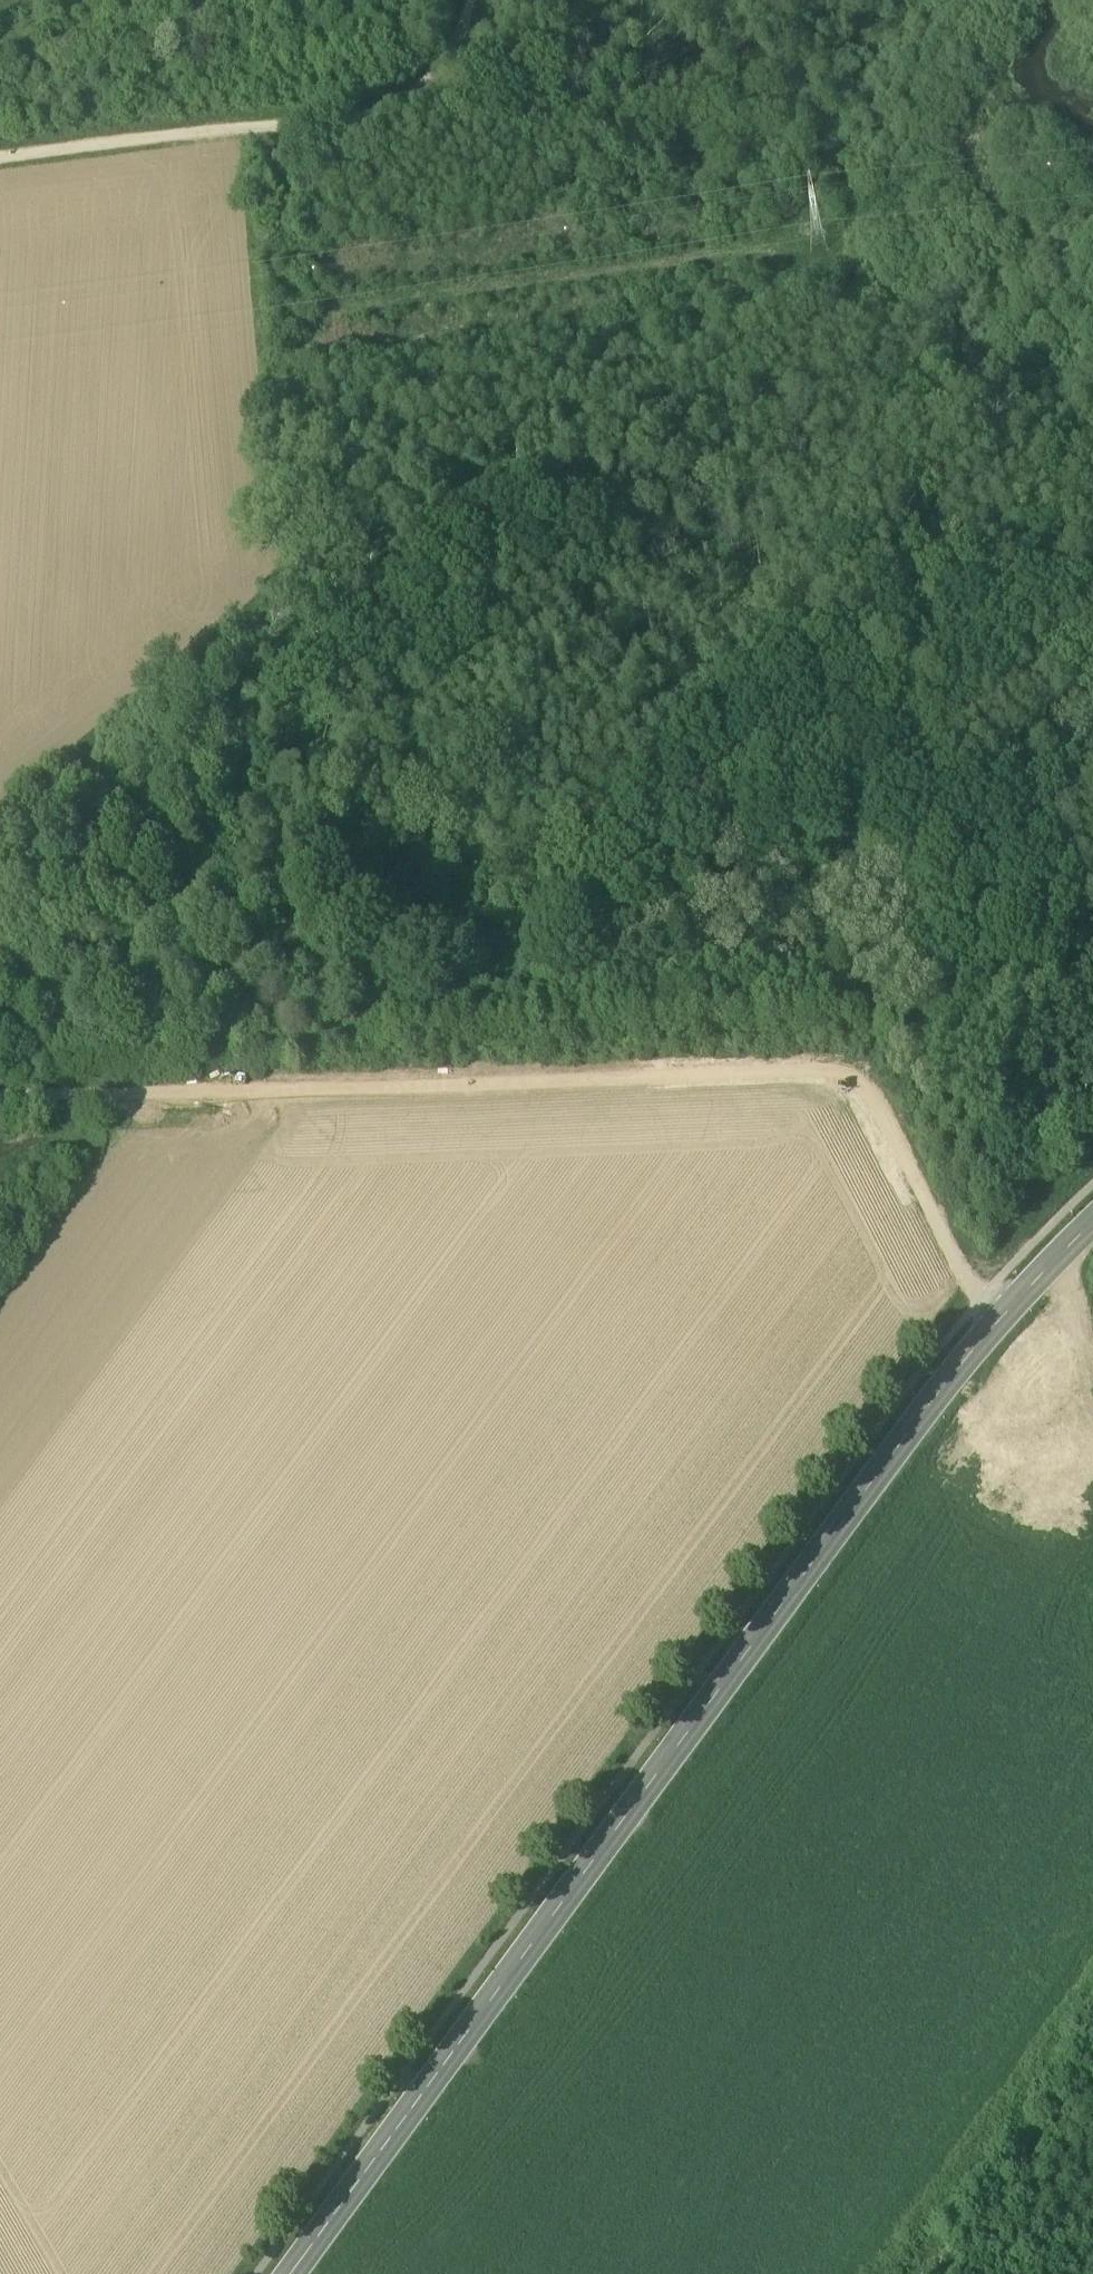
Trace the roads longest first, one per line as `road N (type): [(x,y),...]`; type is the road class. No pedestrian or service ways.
road 1 (tertiary): [(293,2273),(968,1354),(1092,1222)]
road 2 (track): [(0,1095),(830,1068),(867,1088),(978,1294),(1003,1314)]
road 3 (track): [(0,160),(386,112),(426,84),(476,0)]

